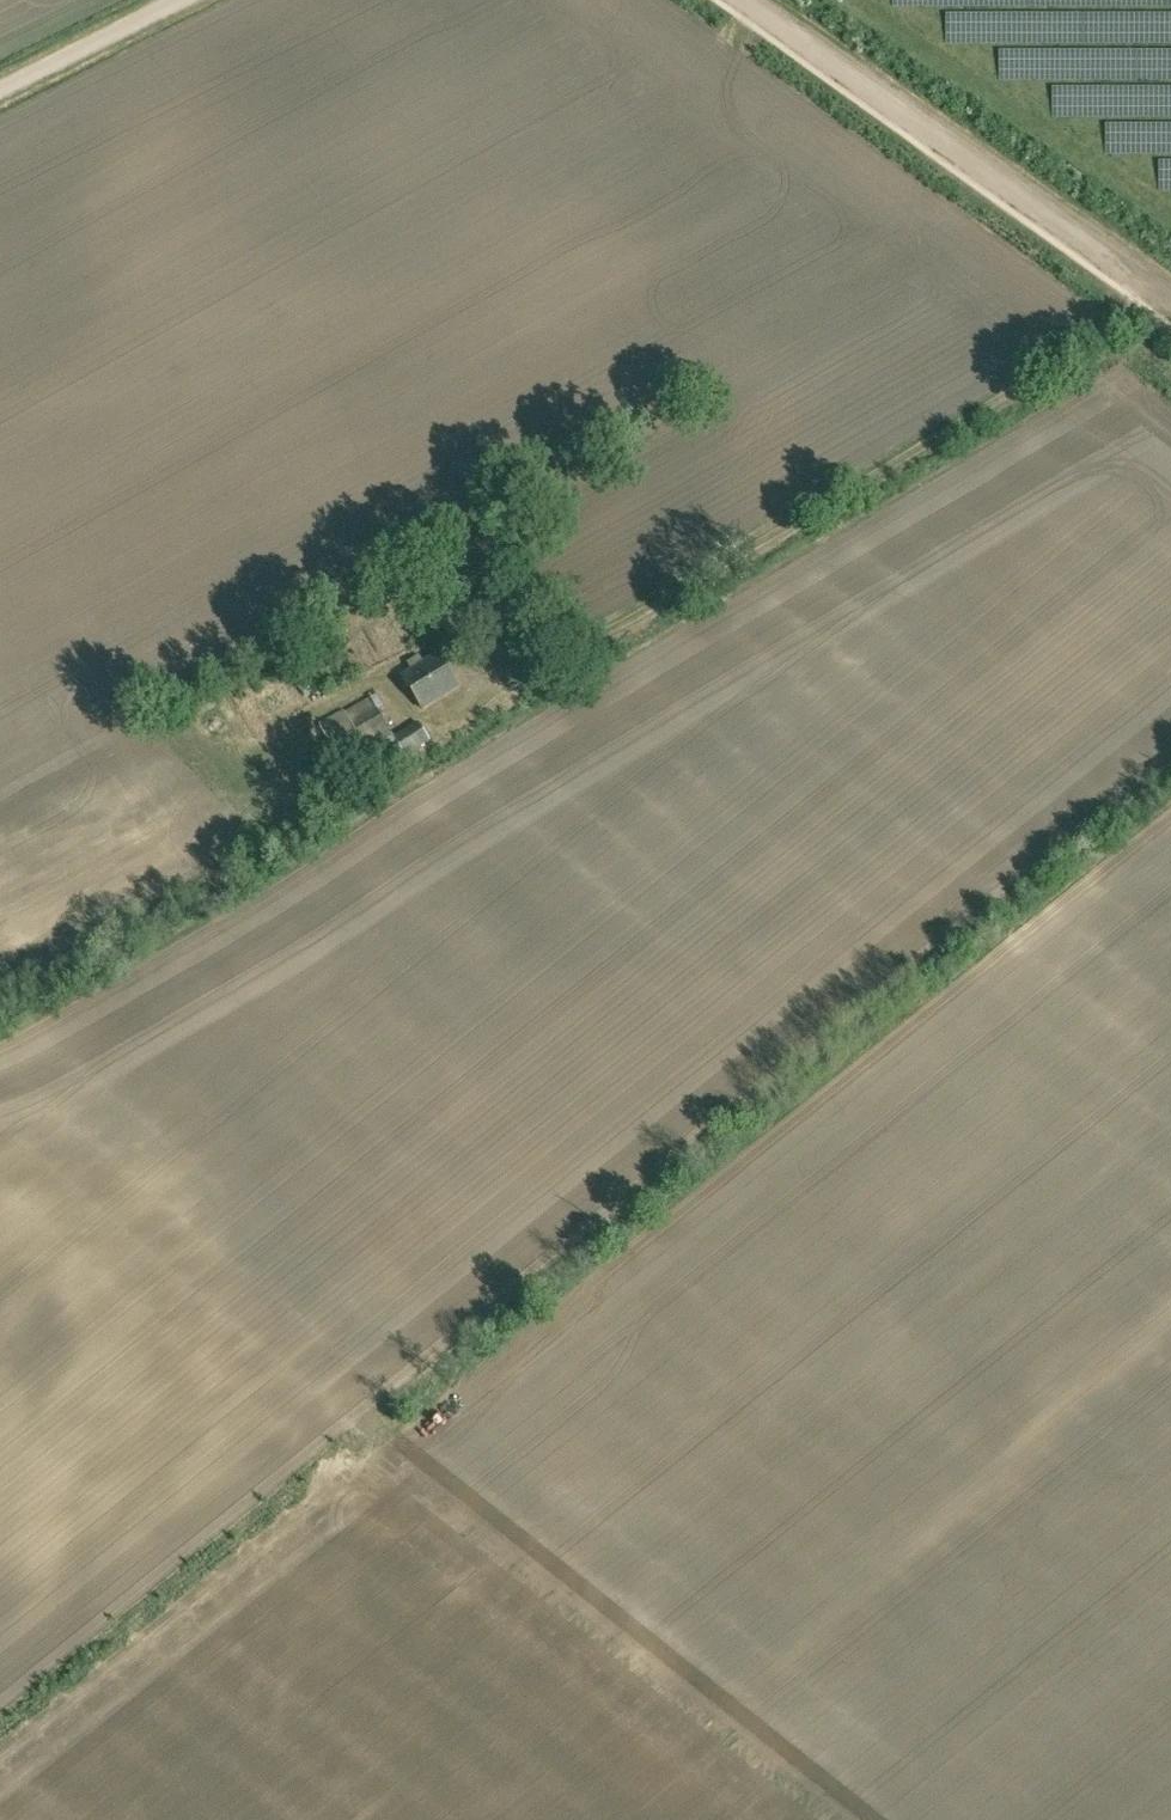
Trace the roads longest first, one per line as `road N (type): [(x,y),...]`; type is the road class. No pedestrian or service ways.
road 1 (track): [(1170,302),(751,0)]
road 2 (track): [(0,88),(174,0)]

